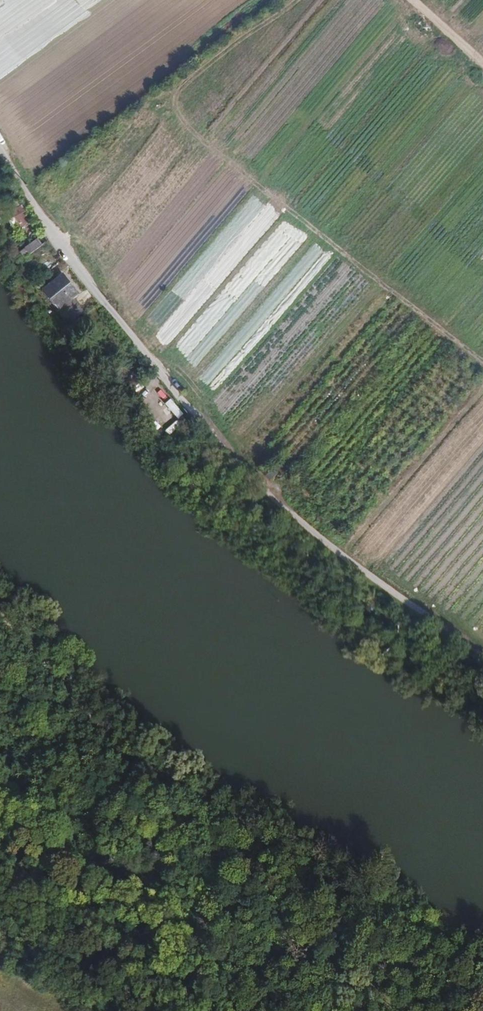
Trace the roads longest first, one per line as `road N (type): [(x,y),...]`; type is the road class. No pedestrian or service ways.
road 1 (unclassified): [(0,151),(88,281),(251,476),(304,526),(482,660)]
road 2 (track): [(482,362),(201,140),(178,113),(184,79),(293,0)]

